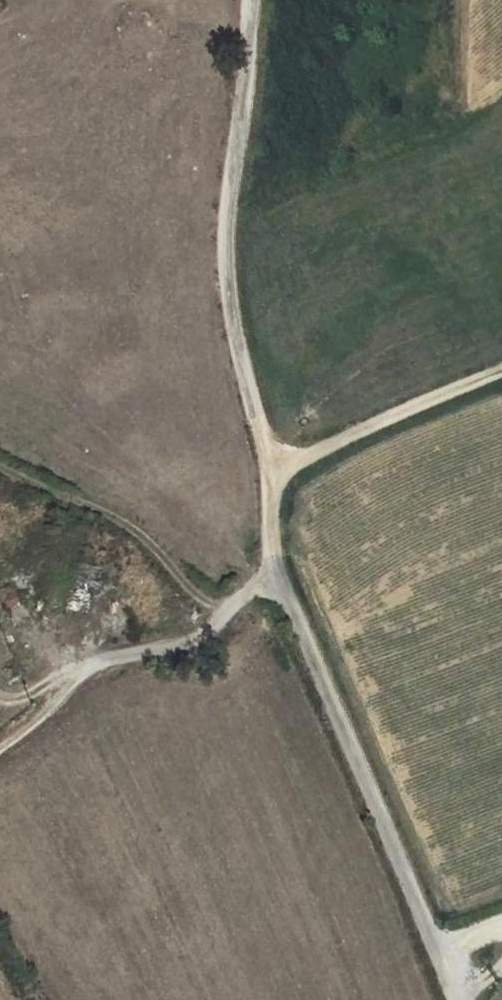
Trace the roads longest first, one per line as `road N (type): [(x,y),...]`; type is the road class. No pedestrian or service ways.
road 1 (track): [(270,475),(225,246),(252,0)]
road 2 (residential): [(456,999),(271,578)]
road 3 (track): [(0,746),(93,664),(193,642),(271,578),(270,475)]
road 4 (track): [(501,375),(270,475)]

